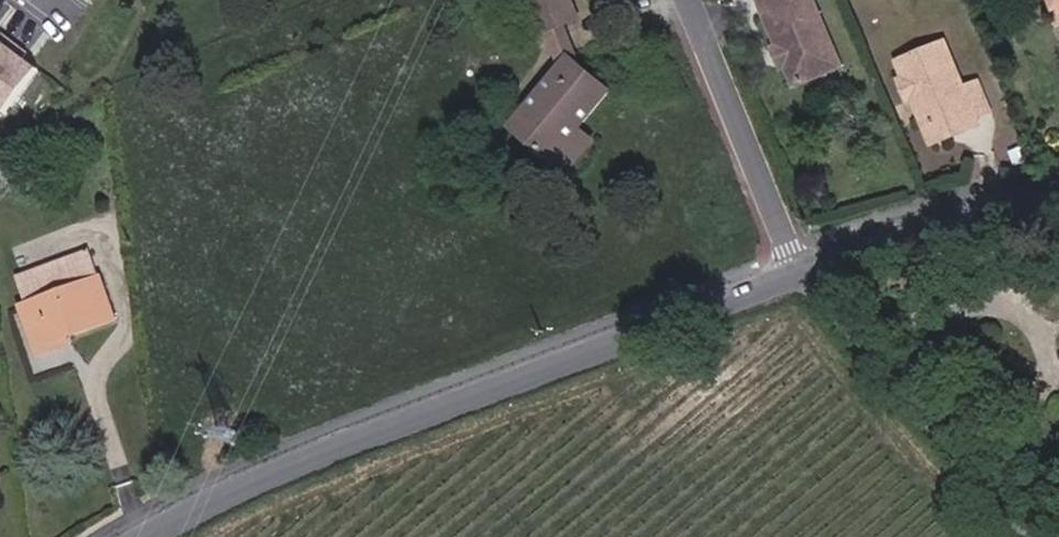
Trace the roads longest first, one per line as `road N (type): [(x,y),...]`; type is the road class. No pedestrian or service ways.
road 1 (unclassified): [(797,281),(293,476),(176,536)]
road 2 (unclassified): [(696,0),(788,225),(797,281)]
road 3 (unclassified): [(1058,199),(797,281)]

